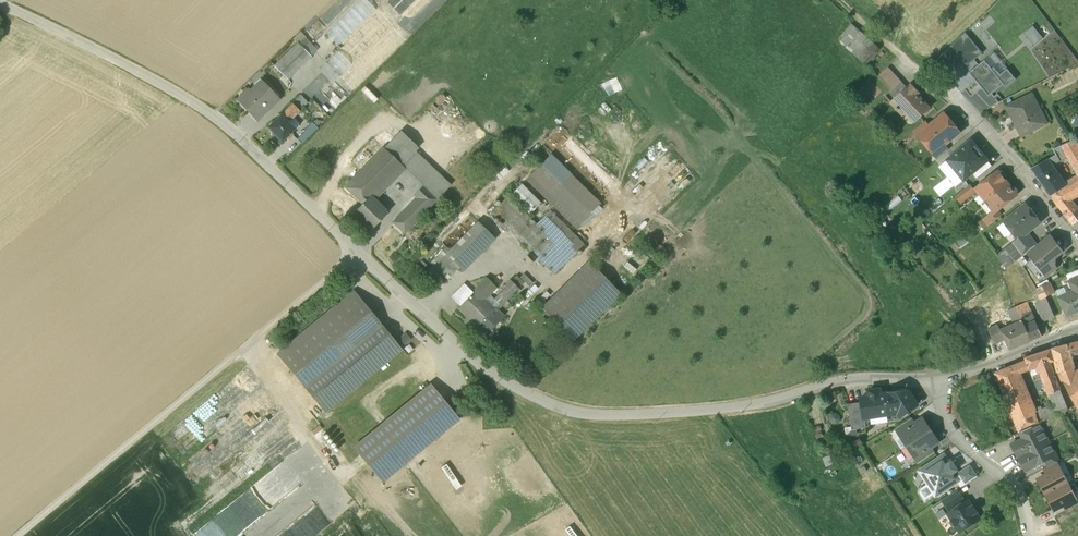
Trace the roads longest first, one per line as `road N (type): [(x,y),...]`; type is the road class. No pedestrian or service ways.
road 1 (residential): [(940,377),(878,376),(676,412),(618,416),(546,402),(451,338),(200,109),(0,9)]
road 2 (track): [(14,535),(356,253)]
road 3 (residential): [(1077,244),(958,100),(852,7)]
road 4 (residential): [(1031,535),(1012,482),(947,425),(940,377)]
road 5 (residential): [(1077,332),(940,377)]

